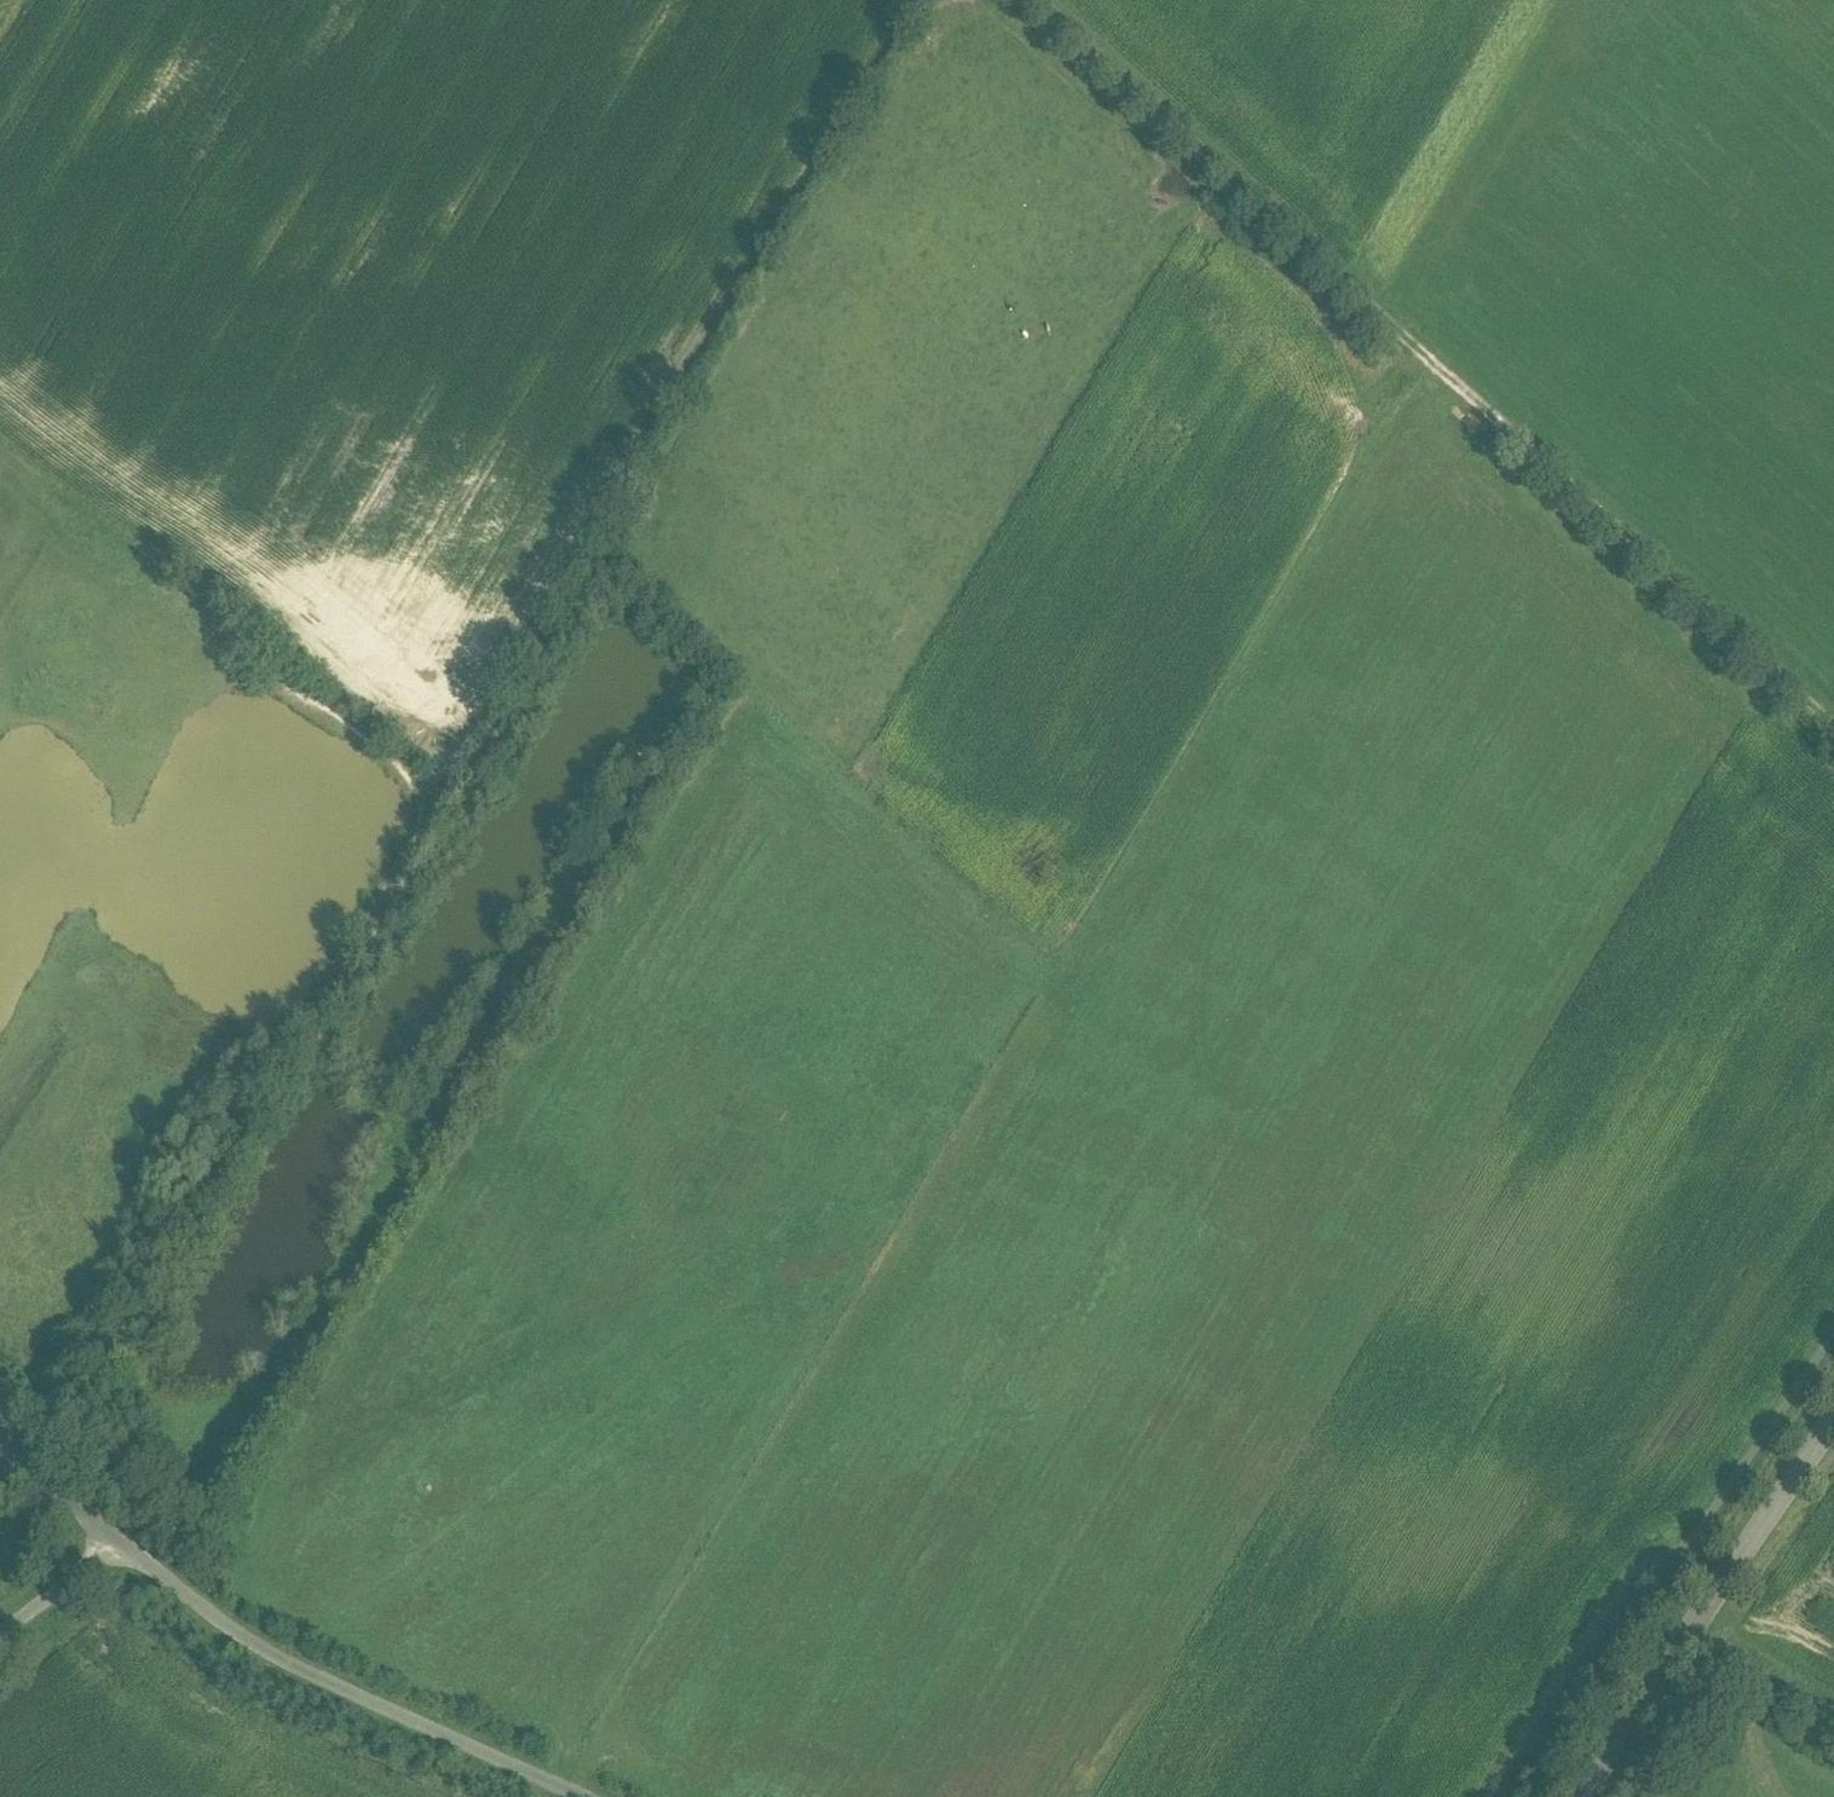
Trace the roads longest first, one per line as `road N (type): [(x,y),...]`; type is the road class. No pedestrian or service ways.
road 1 (track): [(1833,726),(1038,0)]
road 2 (unclassified): [(583,1796),(243,1642),(122,1539)]
road 3 (tertiary): [(1583,1796),(1833,1421)]
road 4 (unclassified): [(122,1539),(0,1441)]
road 5 (unclassified): [(122,1539),(0,1635)]

